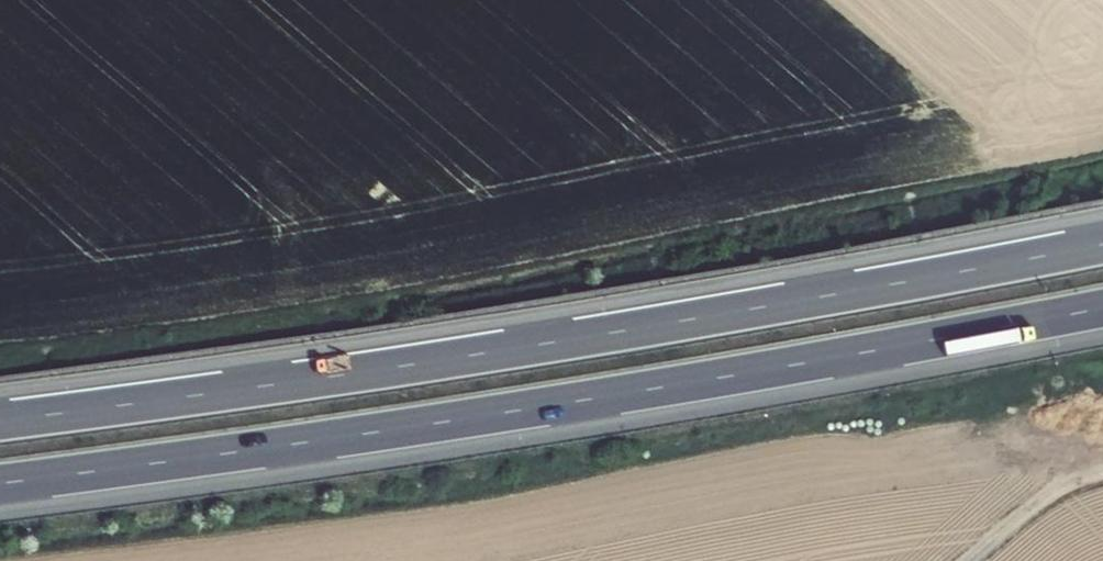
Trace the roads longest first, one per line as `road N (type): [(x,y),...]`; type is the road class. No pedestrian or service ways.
road 1 (motorway): [(1102,246),(538,345),(0,422)]
road 2 (motorway): [(0,486),(577,405),(1102,312)]
road 3 (track): [(968,560),(1043,497),(1102,471)]

